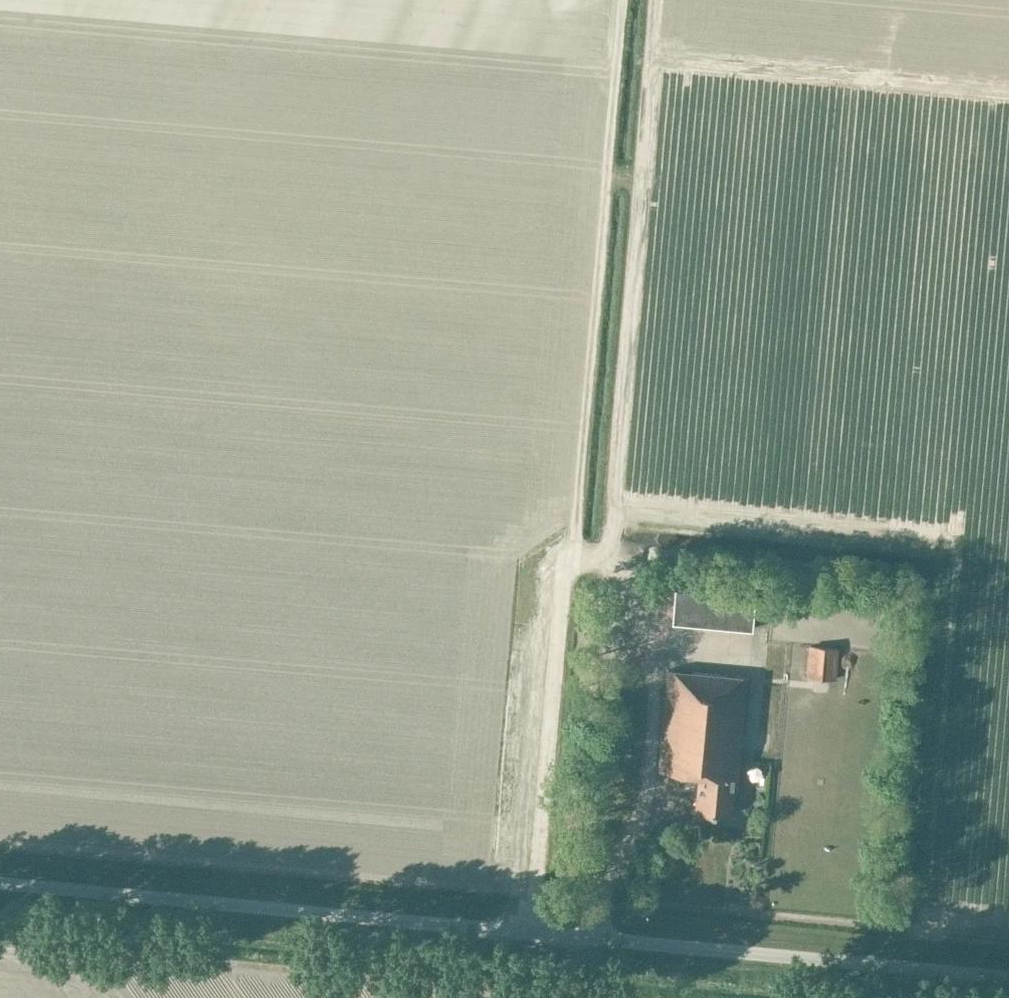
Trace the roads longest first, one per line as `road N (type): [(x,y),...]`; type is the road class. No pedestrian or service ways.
road 1 (unclassified): [(1008,978),(0,884)]
road 2 (track): [(635,602),(606,542),(654,0)]

